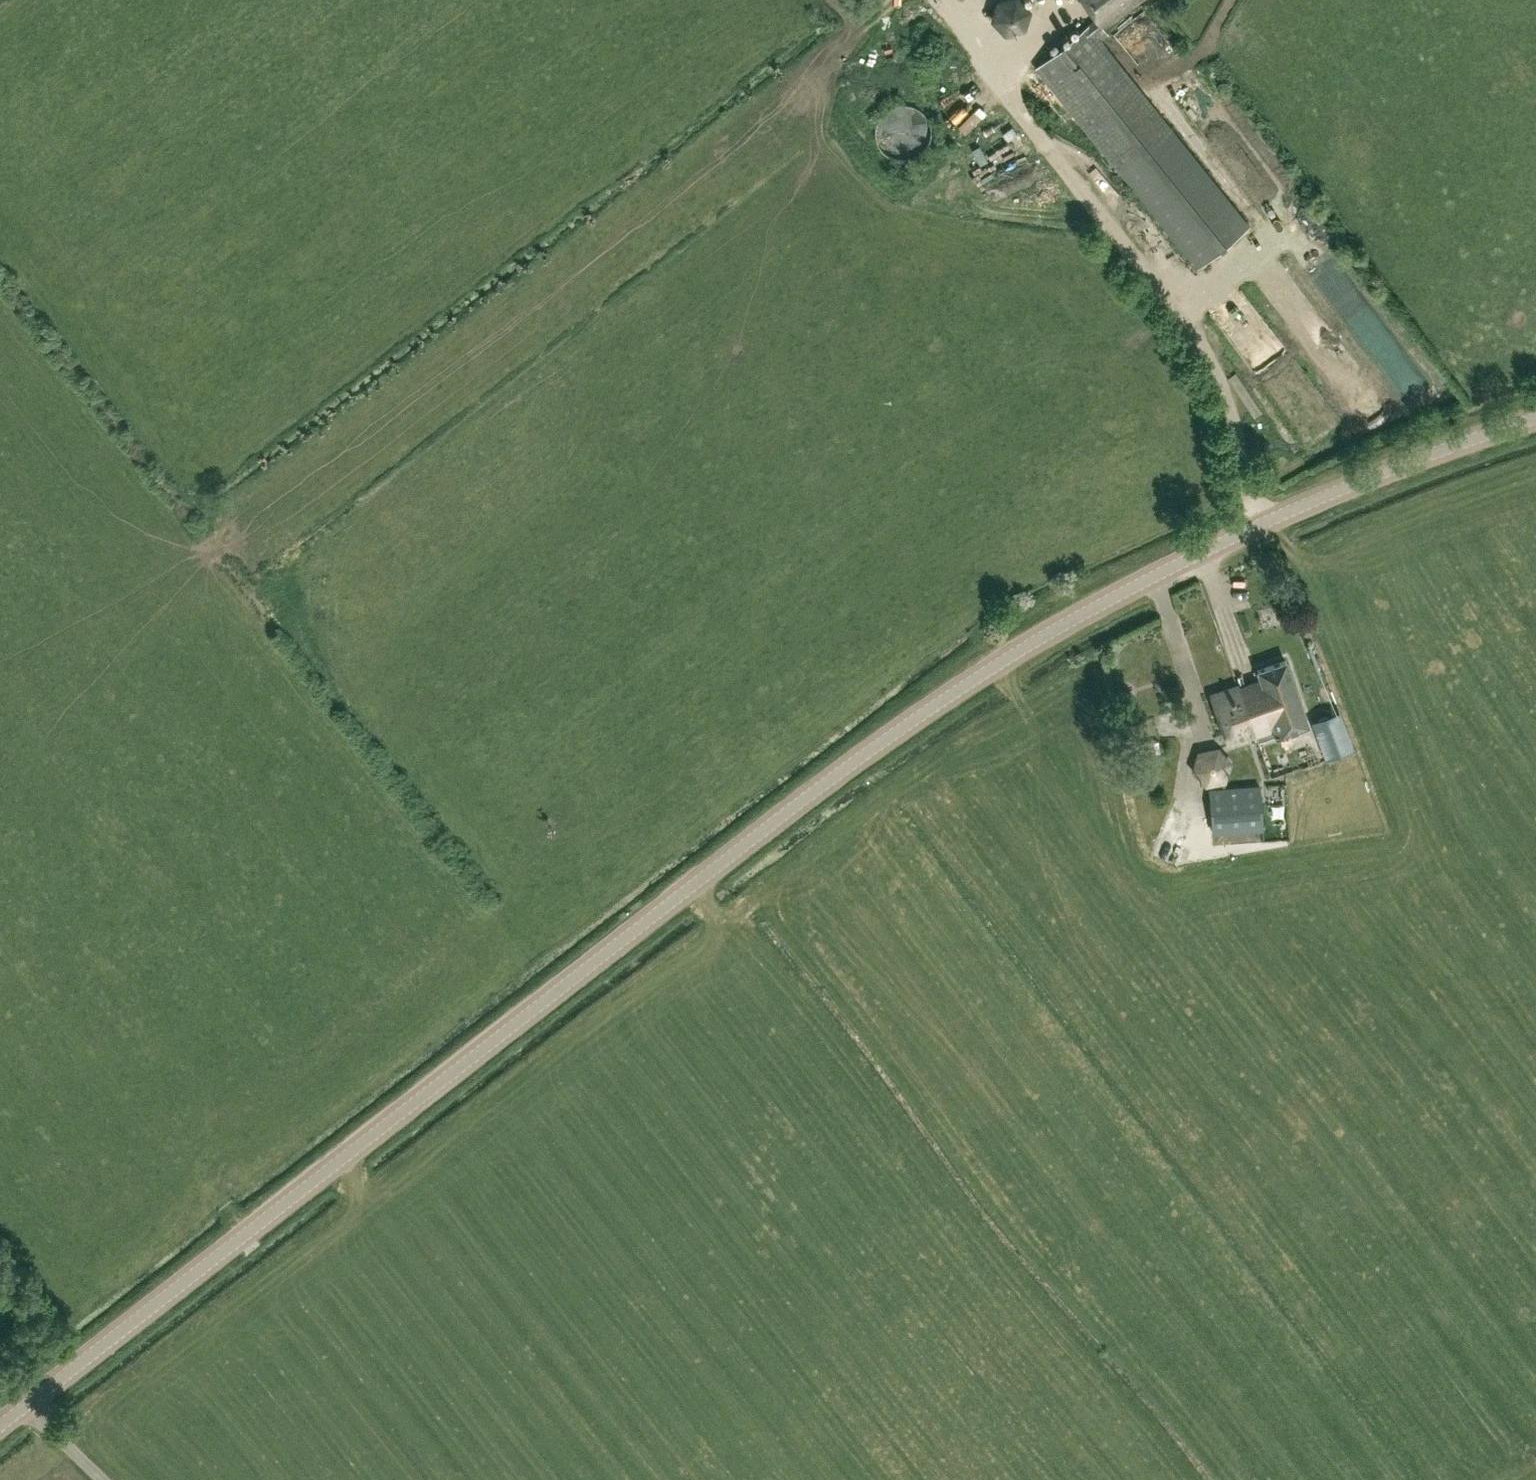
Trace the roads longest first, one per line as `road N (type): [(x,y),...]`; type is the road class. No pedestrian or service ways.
road 1 (tertiary): [(0,1425),(731,853),(971,678),(1125,587),(1399,464),(1535,415)]

